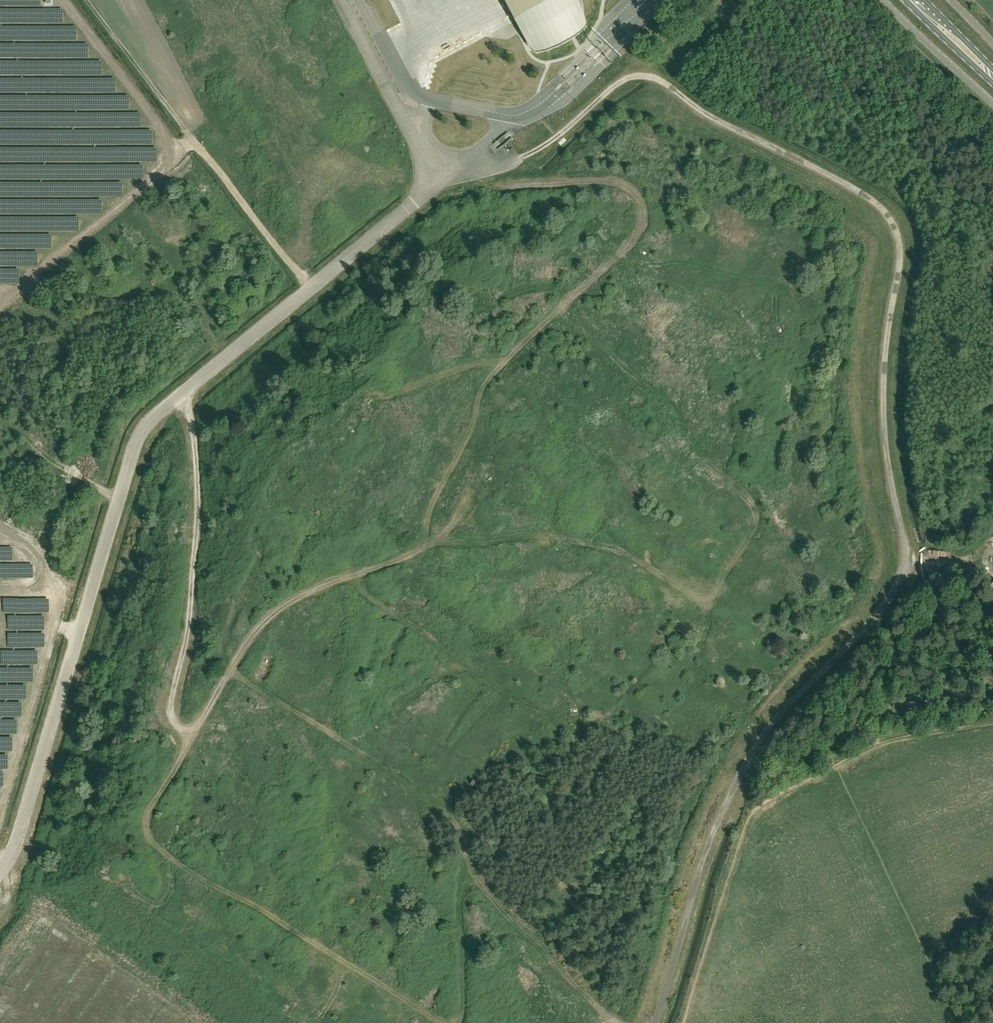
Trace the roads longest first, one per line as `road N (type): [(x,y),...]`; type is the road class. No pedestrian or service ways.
road 1 (track): [(185,392),(198,500),(189,621),(169,709),(188,731),(233,660),(289,601),(420,548),(484,384),(641,228),(640,203),(624,185),(503,184),(462,164)]
road 2 (track): [(426,539),(541,537),(615,548),(708,601),(753,531),(751,500),(699,453),(676,416),(561,311)]
road 3 (track): [(194,730),(289,709),(376,762),(458,824),(472,878),(608,1018)]
road 4 (track): [(508,359),(387,398),(362,397),(279,467),(259,506),(258,555),(225,637),(233,660)]
road 5 (track): [(188,731),(147,815),(151,841),(444,1022)]
road 6 (track): [(354,577),(448,655),(579,739),(641,808)]
road 7 (track): [(87,0),(309,290)]
road 8 (unclassified): [(992,109),(882,0)]
road 9 (track): [(455,1022),(458,897),(472,878)]
road 10 (primary): [(905,0),(992,84)]

